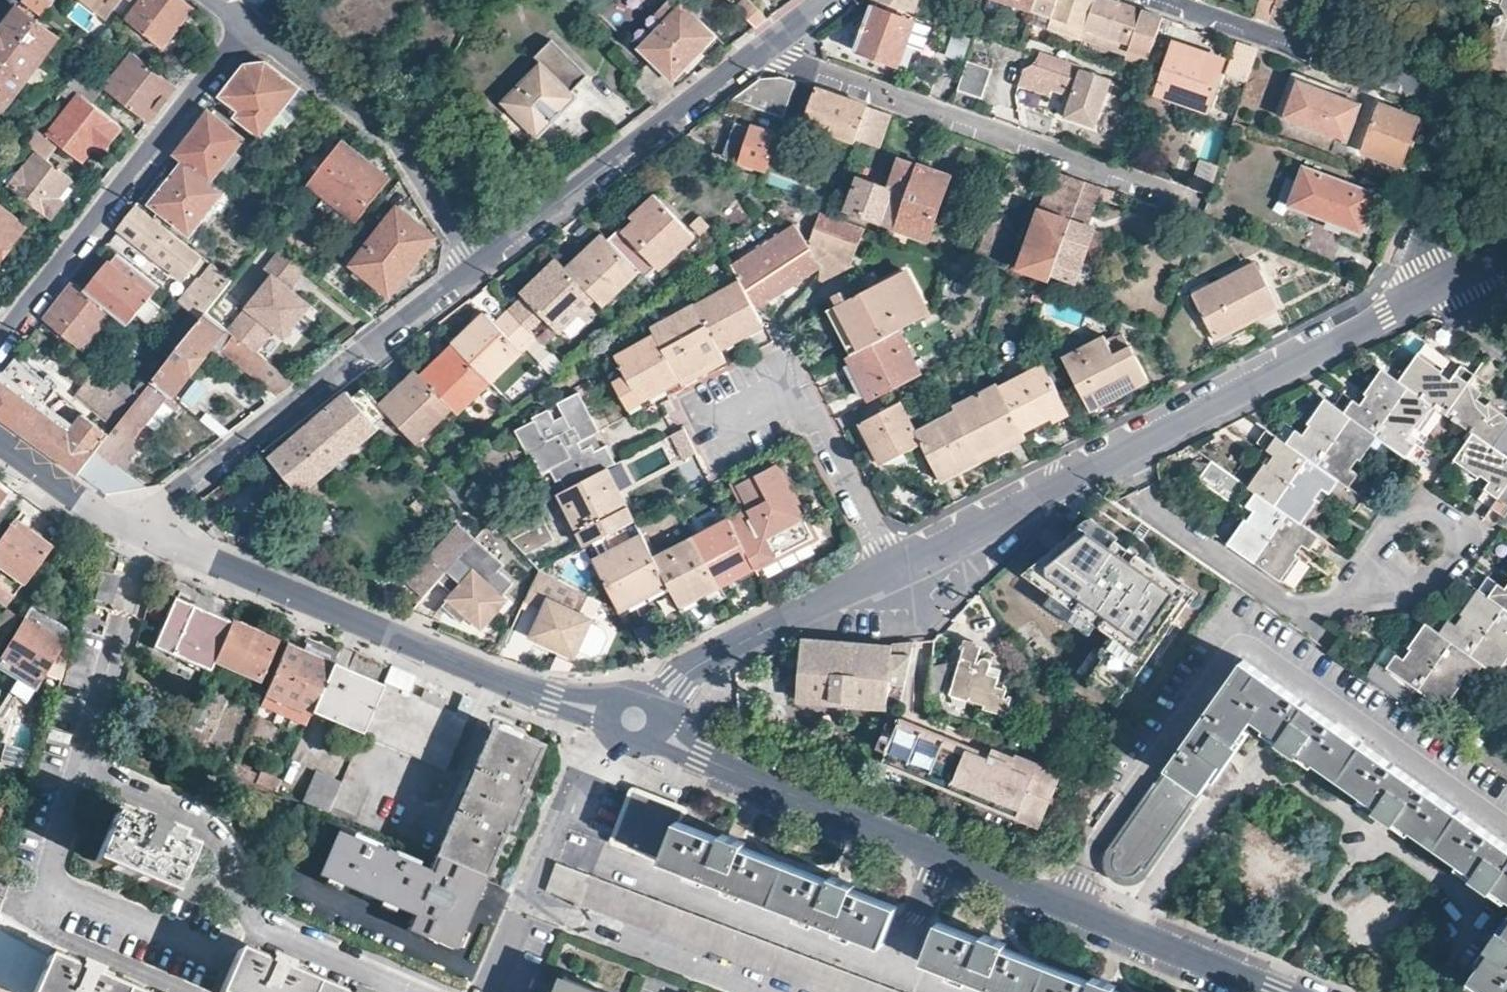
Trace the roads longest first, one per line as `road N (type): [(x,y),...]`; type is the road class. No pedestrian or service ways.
road 1 (residential): [(1287,991),(631,721)]
road 2 (residential): [(138,533),(631,721)]
road 3 (residential): [(1422,295),(1414,265),(1461,105),(1450,92),(1173,0)]
road 4 (residential): [(1194,199),(790,55),(772,42)]
road 5 (residential): [(481,263),(138,533)]
road 6 (residential): [(0,348),(251,25)]
road 7 (residential): [(772,42),(481,263)]
road 8 (residential): [(1124,452),(1139,497),(1288,603),(1347,594),(1388,570)]
road 9 (residential): [(1124,452),(1422,295)]
road 10 (residential): [(481,263),(396,139),(251,25)]
road 11 (residential): [(631,721),(673,674),(894,563)]
road 12 (residential): [(894,563),(1124,452)]
road 13 (residential): [(894,563),(823,425),(789,401),(734,421)]
road 14 (residential): [(1388,570),(1410,585),(1436,582),(1458,551),(1442,517),(1420,509),(1397,517)]
road 15 (residential): [(0,440),(138,533)]

